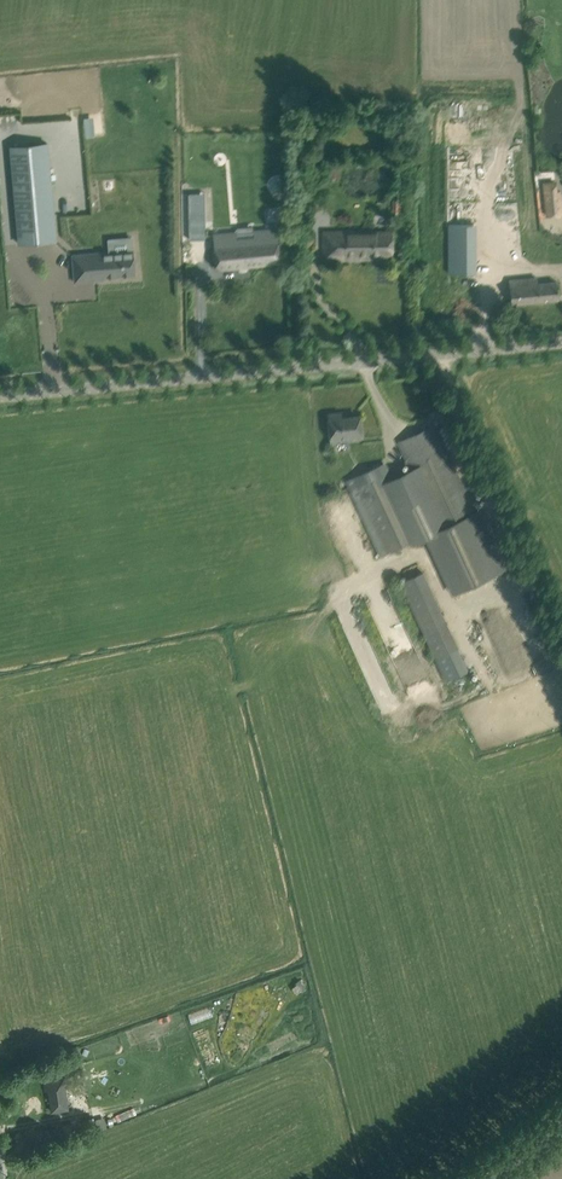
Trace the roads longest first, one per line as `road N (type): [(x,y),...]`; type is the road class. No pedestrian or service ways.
road 1 (unclassified): [(0,394),(561,344)]
road 2 (track): [(561,1086),(429,1178)]

